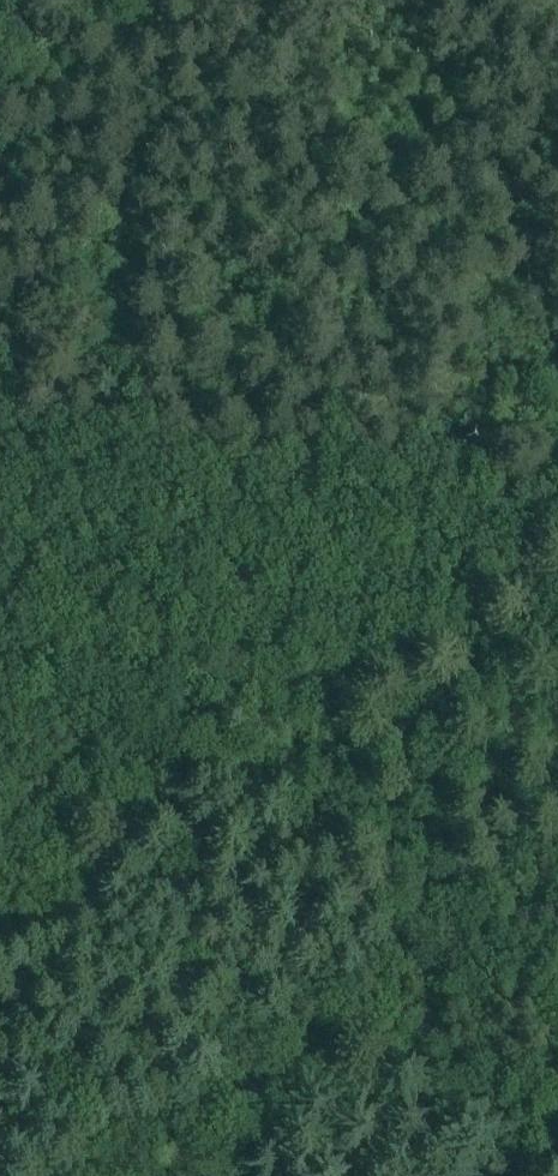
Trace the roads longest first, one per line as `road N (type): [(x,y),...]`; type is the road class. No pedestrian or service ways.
road 1 (track): [(557,890),(97,1175)]

